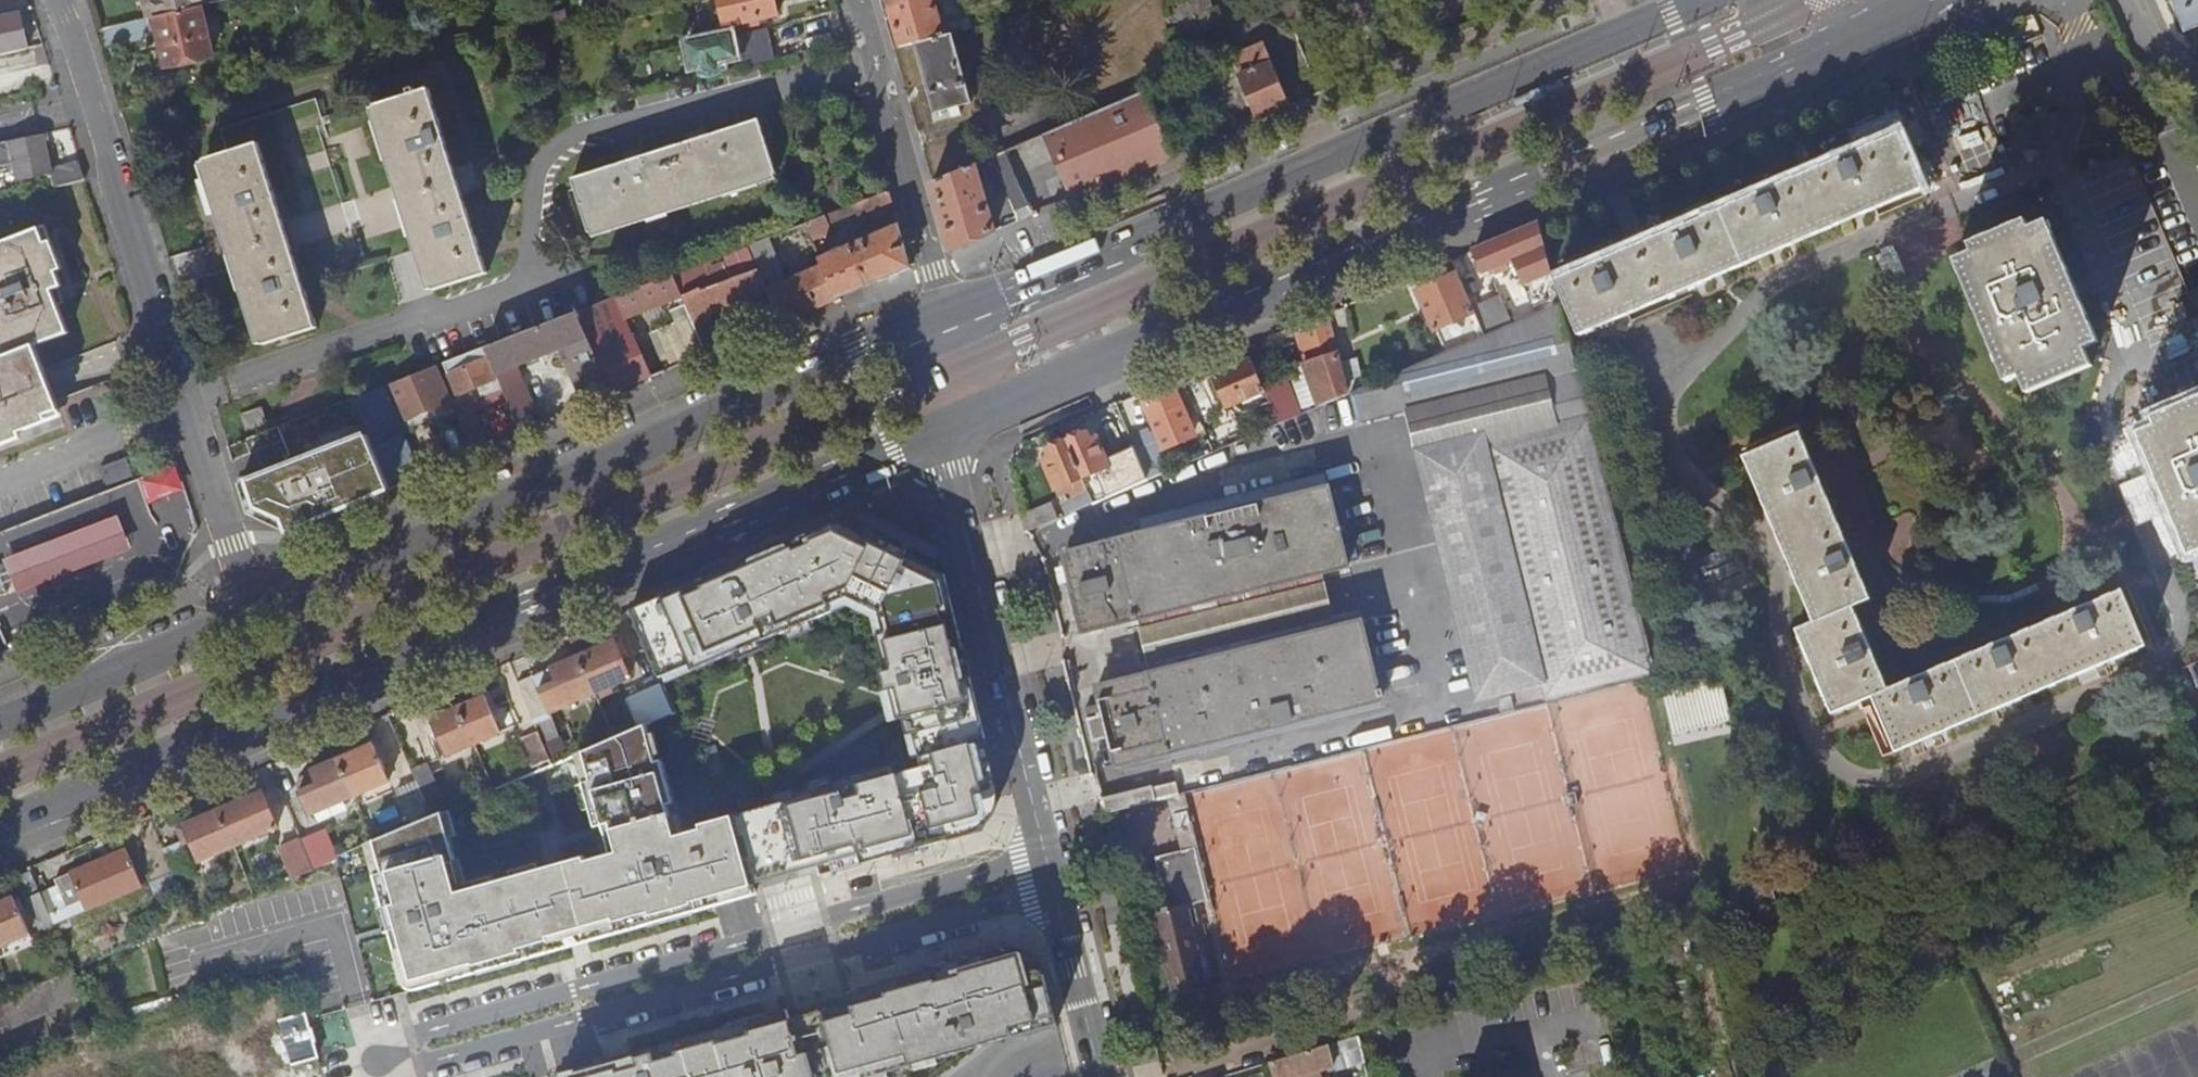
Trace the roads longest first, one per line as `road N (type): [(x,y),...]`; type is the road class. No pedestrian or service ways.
road 1 (residential): [(1045,855),(393,1041),(382,1053),(398,1068),(423,1065),(1054,892)]
road 2 (primary): [(0,827),(942,434)]
road 3 (primary): [(942,434),(1870,30)]
road 4 (primary): [(1697,0),(1162,227),(1124,252),(949,313)]
road 5 (primary): [(949,313),(253,612)]
road 6 (residential): [(58,0),(253,612)]
road 7 (residential): [(942,434),(1045,855)]
road 8 (residential): [(853,0),(875,36),(879,89),(949,313)]
road 9 (primary): [(253,612),(0,721)]
road 10 (residential): [(1054,892),(1099,1076)]
road 11 (residential): [(949,313),(942,434)]

